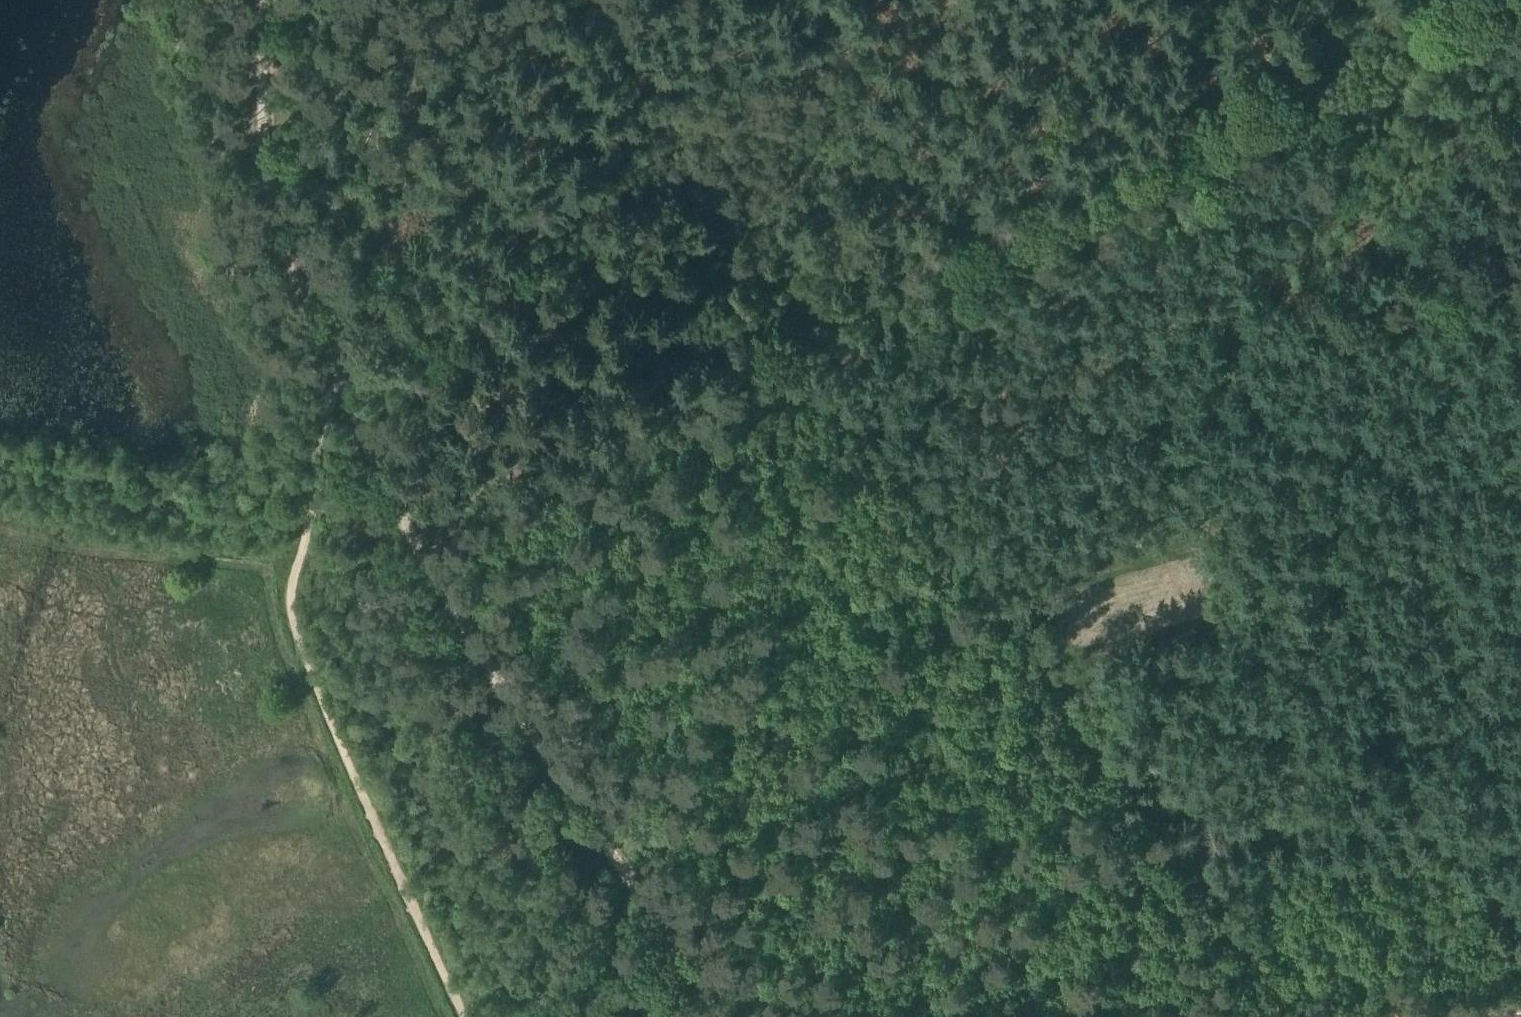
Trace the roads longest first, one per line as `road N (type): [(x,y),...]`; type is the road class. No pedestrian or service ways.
road 1 (track): [(407,532),(434,595),(667,937),(703,1016)]
road 2 (track): [(259,0),(272,216),(407,532)]
road 3 (track): [(1397,1016),(1520,1009)]

